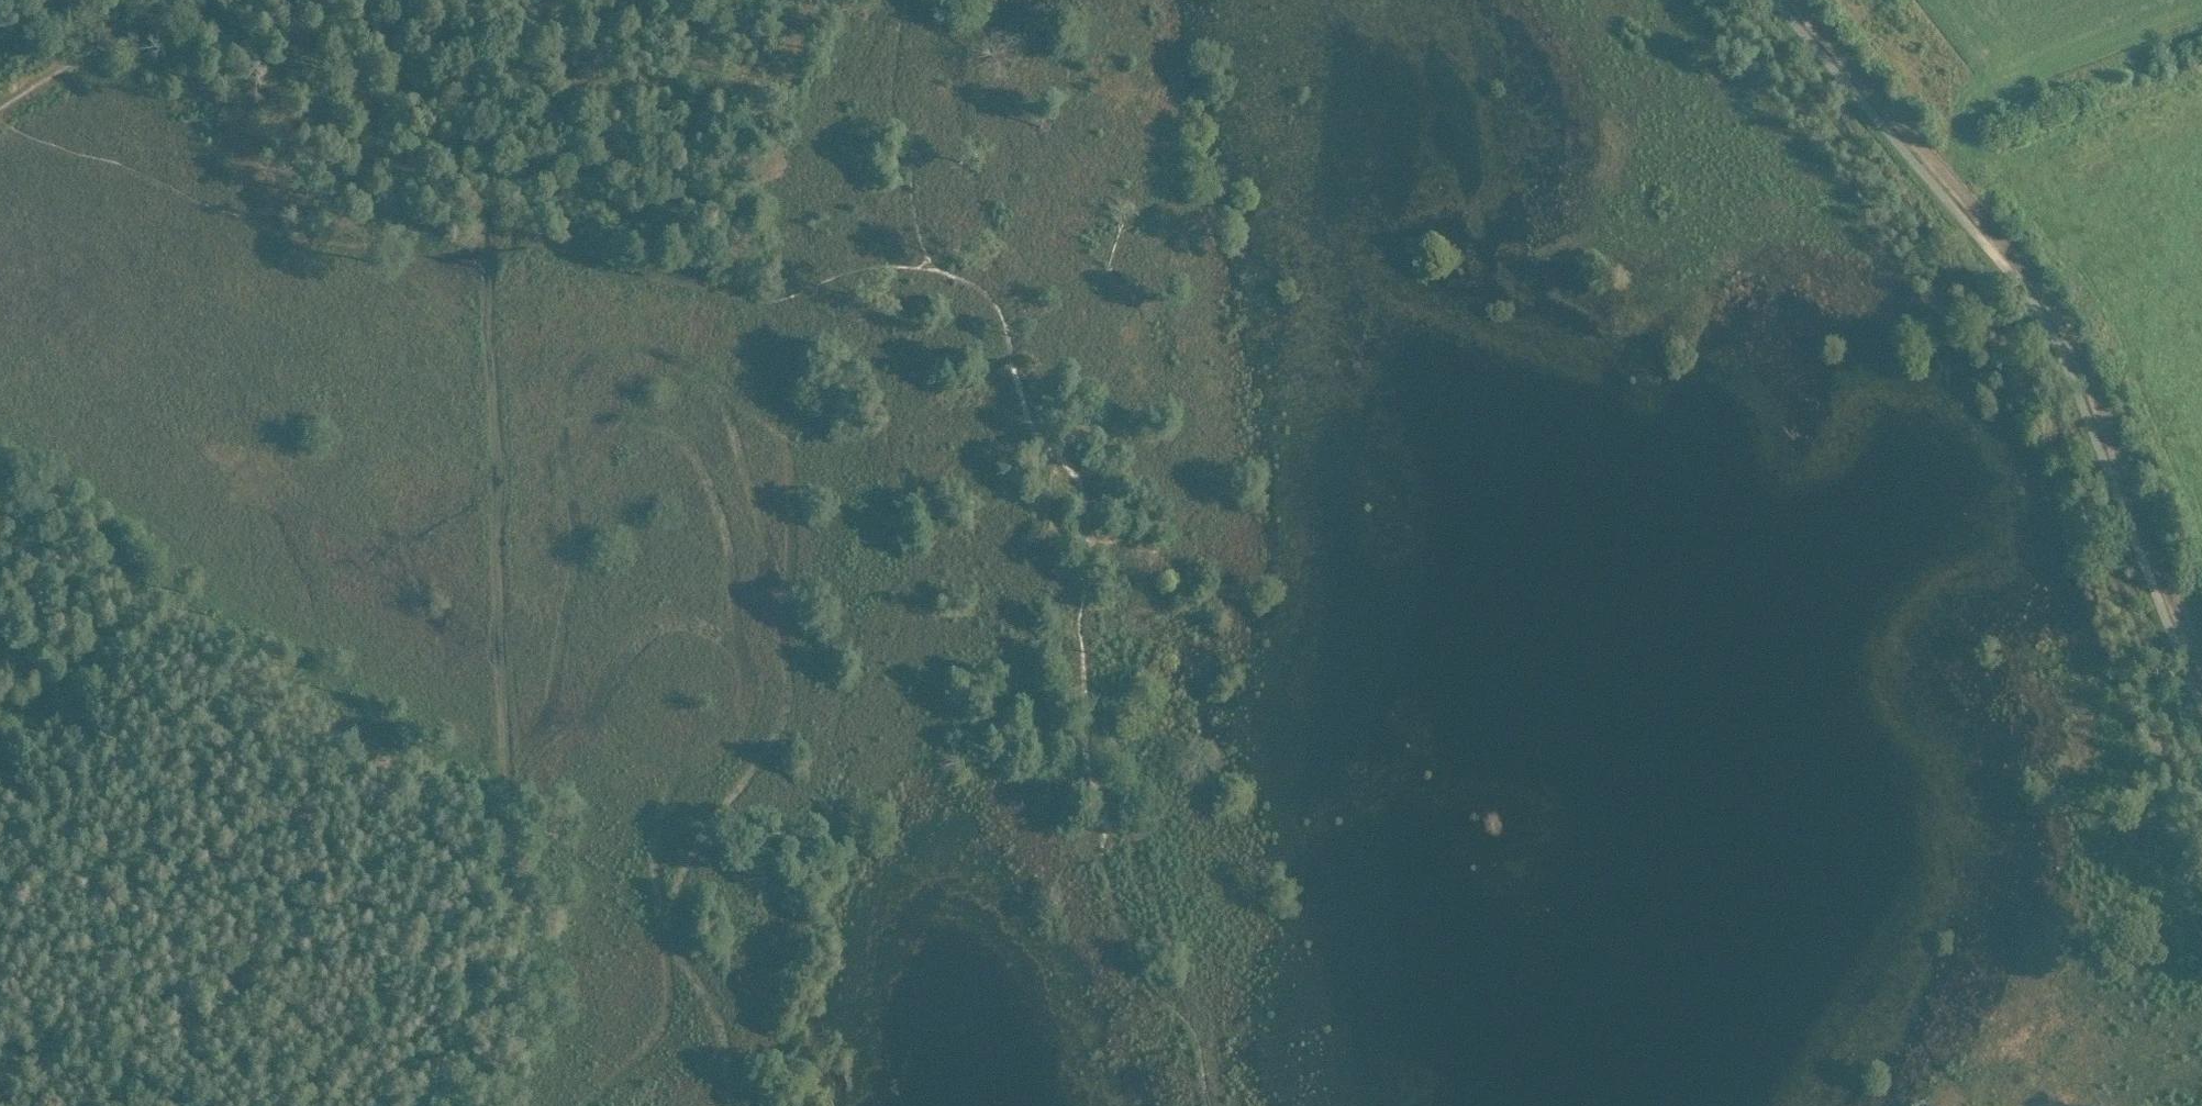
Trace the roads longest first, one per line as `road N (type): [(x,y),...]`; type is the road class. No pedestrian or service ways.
road 1 (track): [(2201,666),(2055,310),(1793,0)]
road 2 (track): [(176,0),(0,107)]

